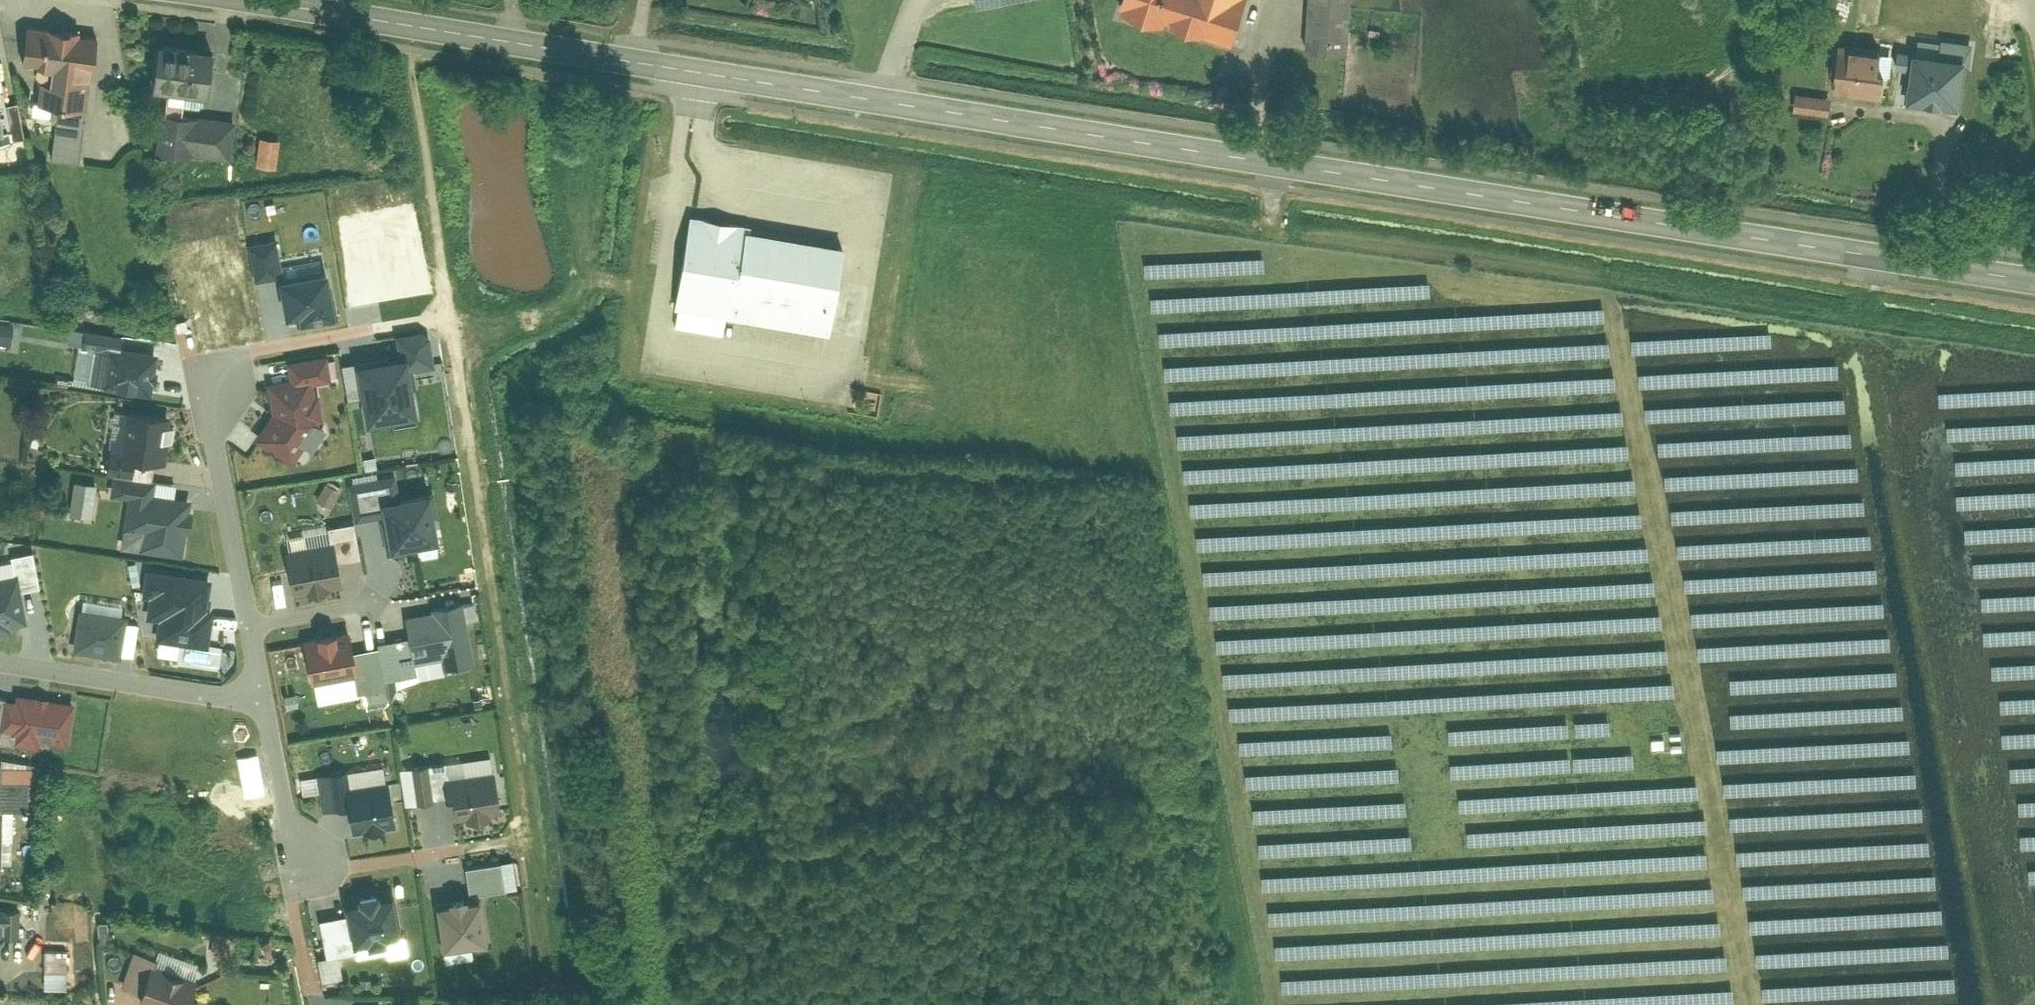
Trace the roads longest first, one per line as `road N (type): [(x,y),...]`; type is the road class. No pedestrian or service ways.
road 1 (secondary): [(2034,279),(267,0)]
road 2 (track): [(550,948),(446,315),(407,48),(412,24)]
road 3 (track): [(1874,255),(1865,293),(1999,1004)]
road 4 (residential): [(248,623),(210,425),(215,385),(247,352),(446,315)]
road 5 (residential): [(262,704),(286,820),(311,862),(349,867),(530,836)]
road 6 (residential): [(0,660),(262,704)]
road 7 (residential): [(248,623),(376,601)]

